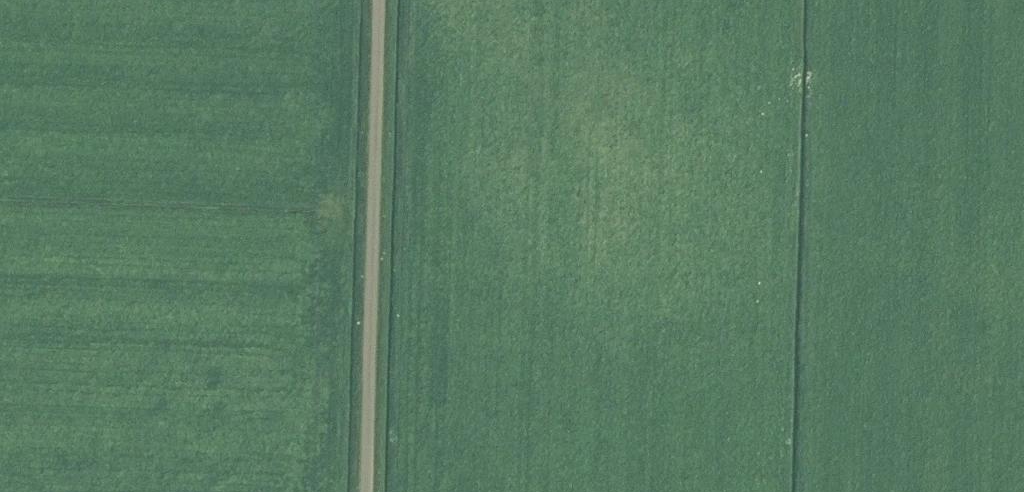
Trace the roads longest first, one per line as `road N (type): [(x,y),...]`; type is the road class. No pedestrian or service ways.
road 1 (unclassified): [(364,491),(375,0)]

